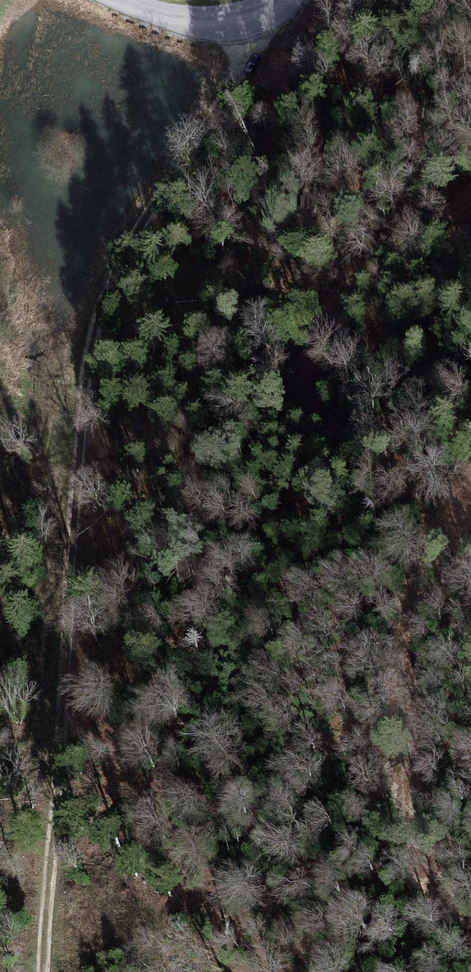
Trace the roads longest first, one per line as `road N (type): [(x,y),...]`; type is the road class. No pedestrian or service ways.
road 1 (track): [(259,23),(237,83),(144,208),(118,256),(83,374),(47,971)]
road 2 (track): [(470,490),(427,559),(408,618),(403,671),(403,779),(415,843),(470,944)]
road 3 (unclassified): [(109,0),(150,20),(220,30),(259,23),(286,0)]

